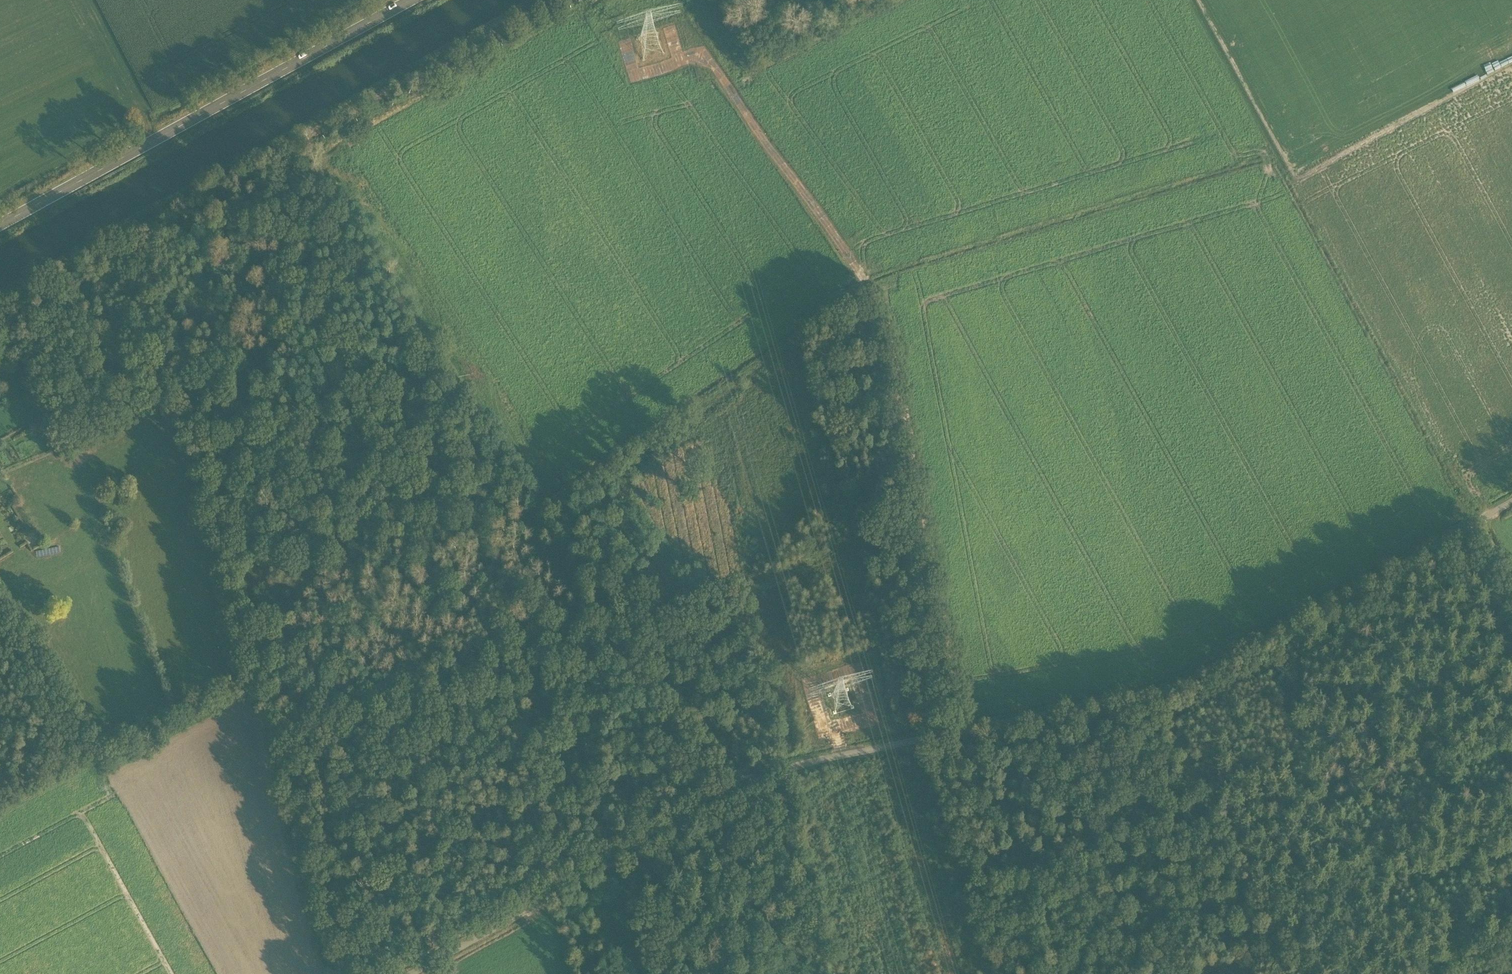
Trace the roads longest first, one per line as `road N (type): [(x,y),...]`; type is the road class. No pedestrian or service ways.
road 1 (unclassified): [(407,973),(767,776),(1186,677),(1511,498)]
road 2 (unclassified): [(0,291),(532,0)]
road 3 (primary): [(0,225),(412,0)]
road 4 (track): [(966,725),(890,341),(864,286)]

